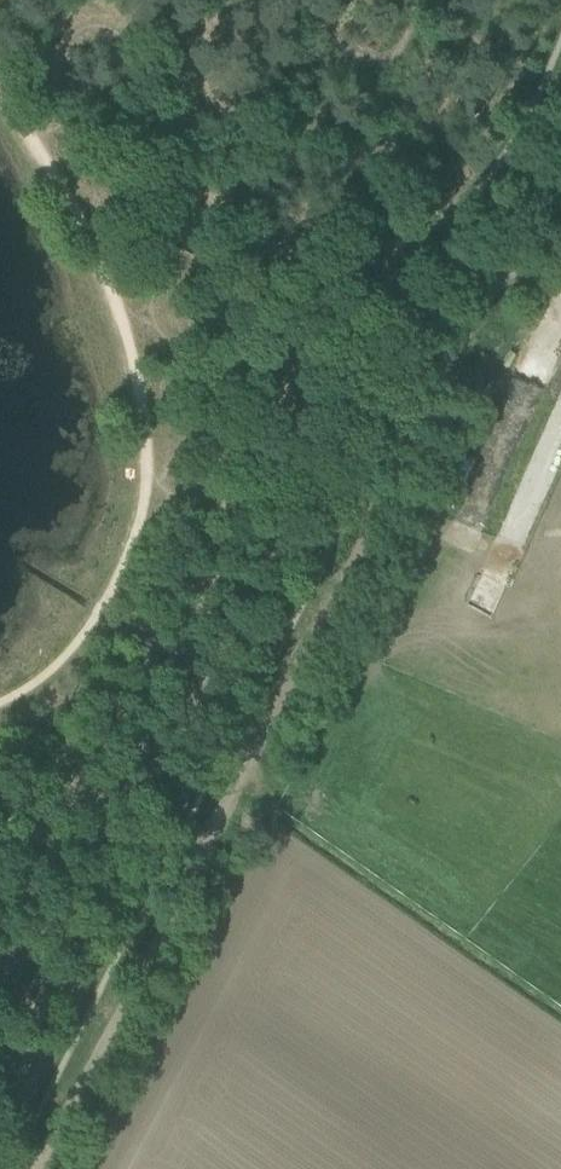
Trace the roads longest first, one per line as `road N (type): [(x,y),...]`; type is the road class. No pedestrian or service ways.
road 1 (track): [(28,1168),(316,624),(560,112)]
road 2 (track): [(152,507),(133,358),(91,249),(0,85)]
road 3 (track): [(152,507),(77,635),(0,703)]

